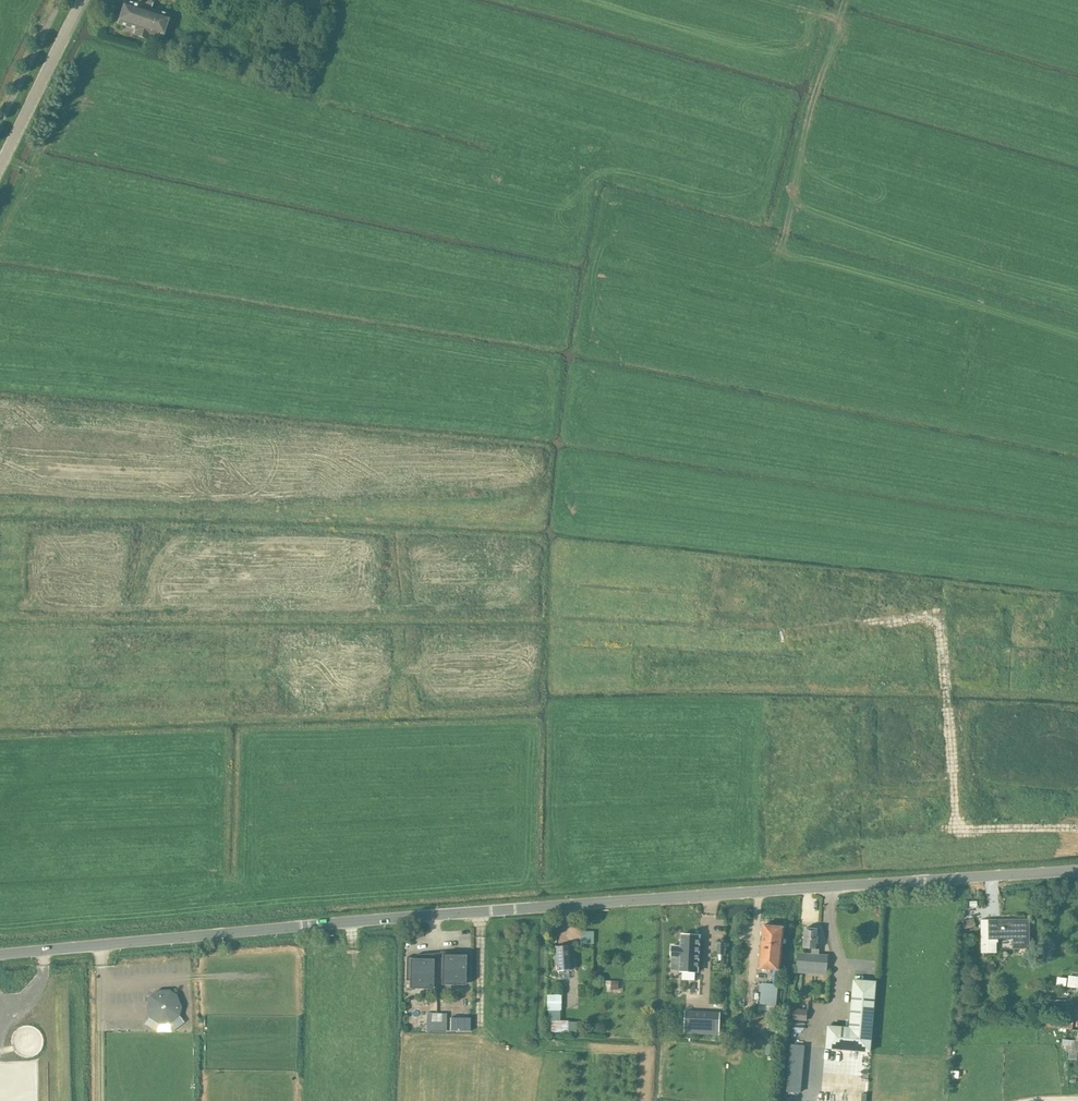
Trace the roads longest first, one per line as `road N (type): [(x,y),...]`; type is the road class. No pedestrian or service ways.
road 1 (tertiary): [(905,493),(963,321),(47,73)]
road 2 (unclassified): [(0,952),(1077,870)]
road 3 (tertiary): [(0,510),(96,519),(905,493)]
road 4 (track): [(786,641),(939,621),(956,834),(1077,828)]
road 5 (unclassified): [(905,493),(920,514),(1077,599)]

